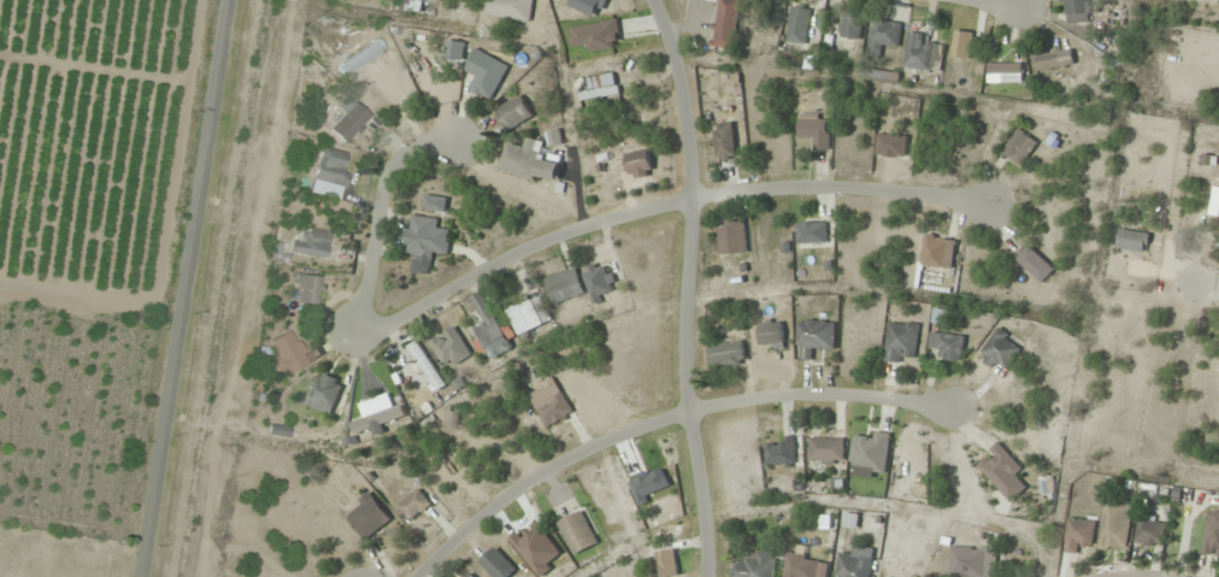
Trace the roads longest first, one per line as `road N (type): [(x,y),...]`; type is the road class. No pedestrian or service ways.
road 1 (residential): [(989,206),(841,187),(758,190),(630,213),(566,234),(355,342)]
road 2 (residential): [(650,0),(671,35),(695,146),(687,347),(711,576)]
road 3 (tertiary): [(141,576),(229,0)]
road 4 (residential): [(421,576),(473,522),(541,477),(689,413)]
road 5 (residential): [(689,413),(837,395),(961,413)]
road 6 (residential): [(355,342),(390,172),(454,140)]

